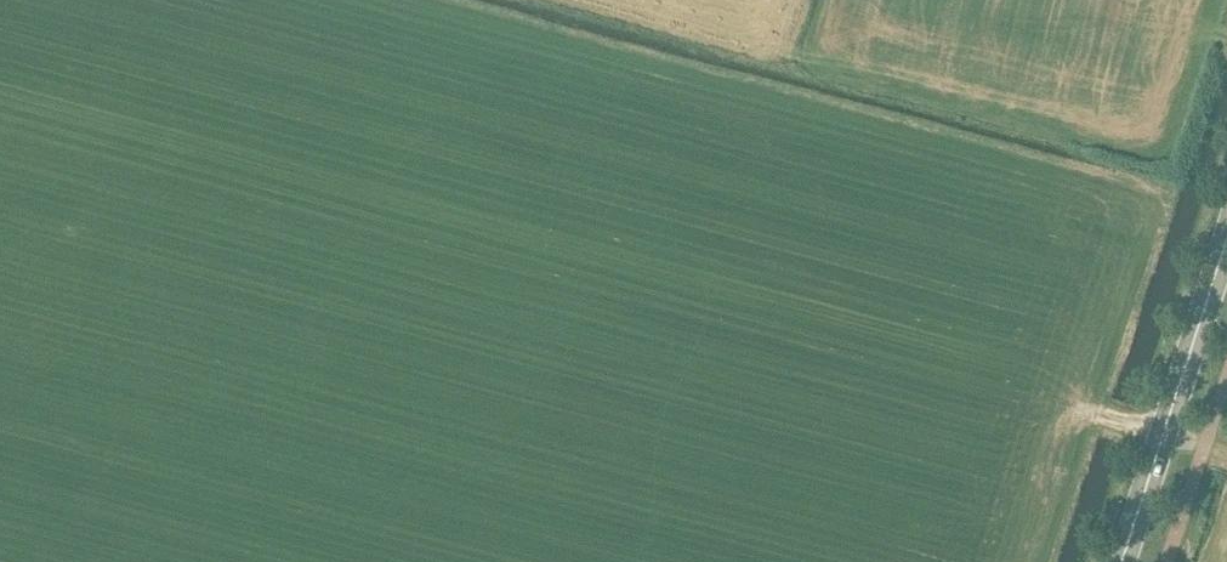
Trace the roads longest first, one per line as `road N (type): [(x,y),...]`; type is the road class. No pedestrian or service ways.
road 1 (tertiary): [(1121,561),(1226,238)]

